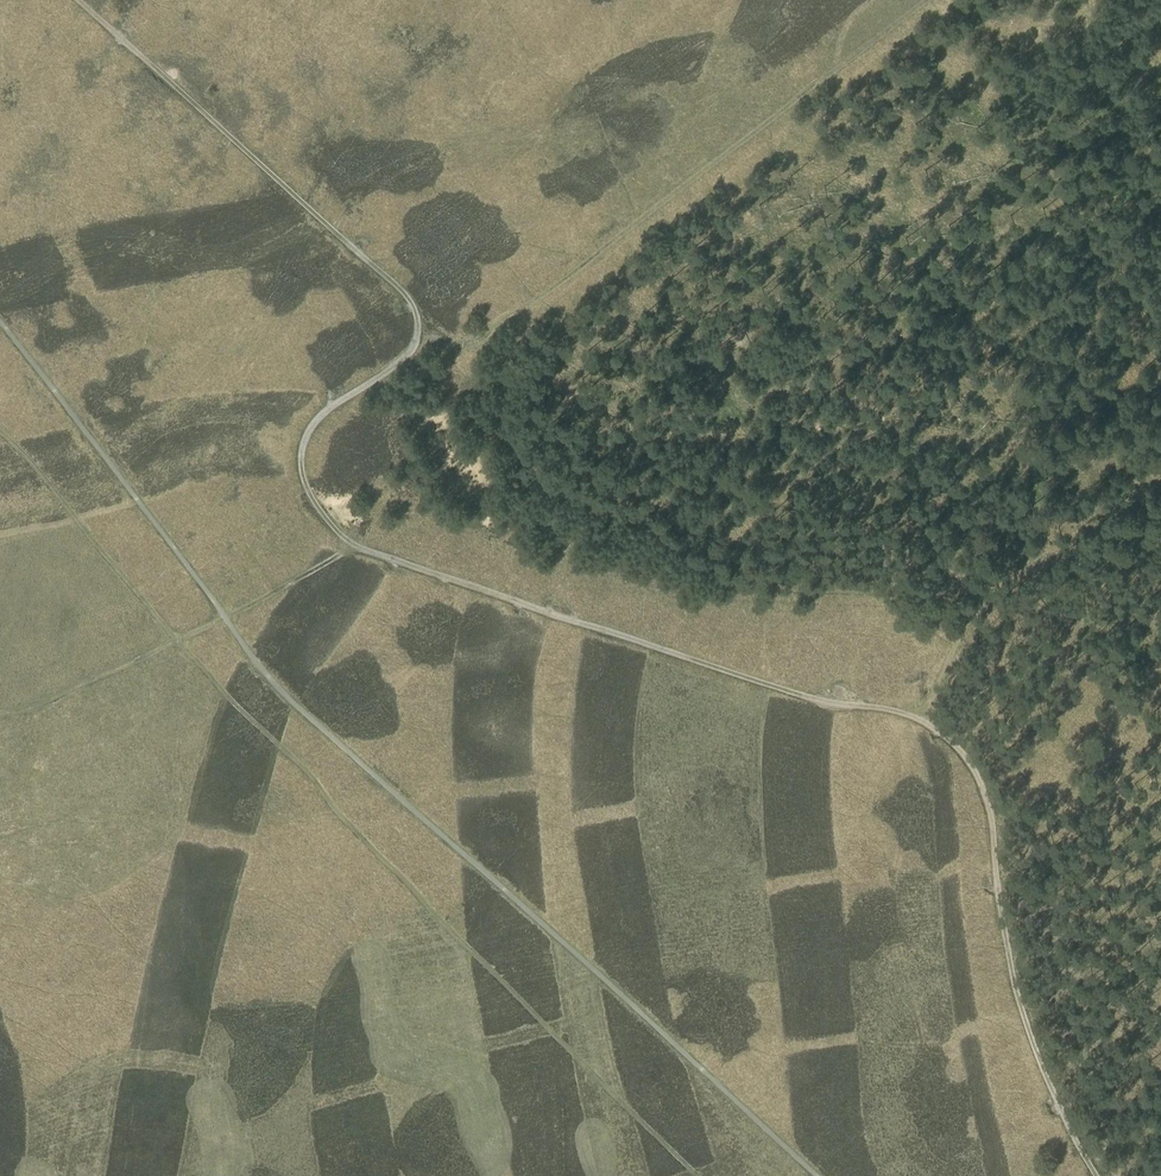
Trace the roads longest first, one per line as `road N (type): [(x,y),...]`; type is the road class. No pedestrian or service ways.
road 1 (track): [(1096,1175),(1043,1063),(1013,968),(983,779),(962,751),(926,718),(825,702),(360,550),(334,533),(309,502),(300,448),(329,408),(404,368),(418,351),(414,306),(77,0)]
road 2 (track): [(695,1175),(326,804),(0,433)]
road 3 (track): [(420,328),(463,347),(483,338),(928,0)]
road 4 (track): [(0,714),(36,706),(223,619),(353,545)]
road 5 (track): [(926,718),(987,595),(1160,476)]

